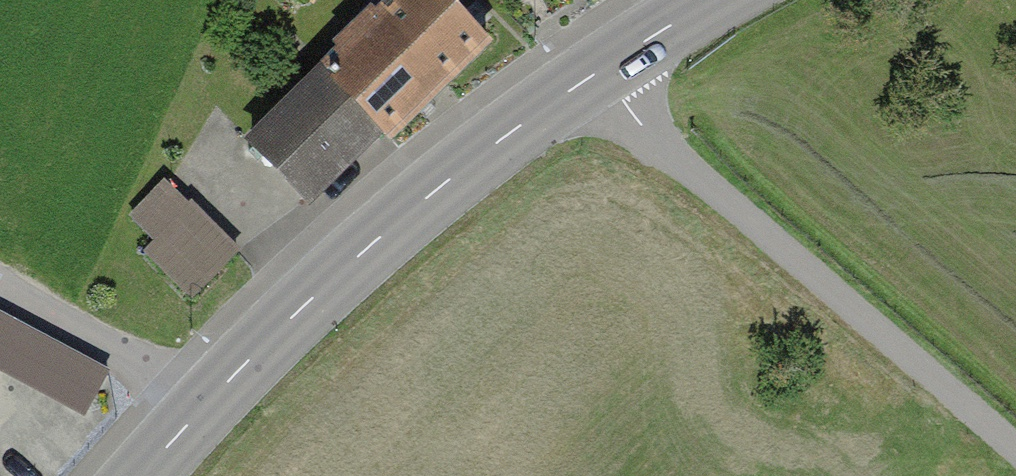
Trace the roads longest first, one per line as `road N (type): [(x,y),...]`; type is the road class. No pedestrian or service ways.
road 1 (primary): [(139,475),(360,255),(591,75)]
road 2 (residential): [(1015,446),(617,112),(591,75)]
road 3 (track): [(165,383),(0,284)]
road 4 (primary): [(591,75),(713,0)]

